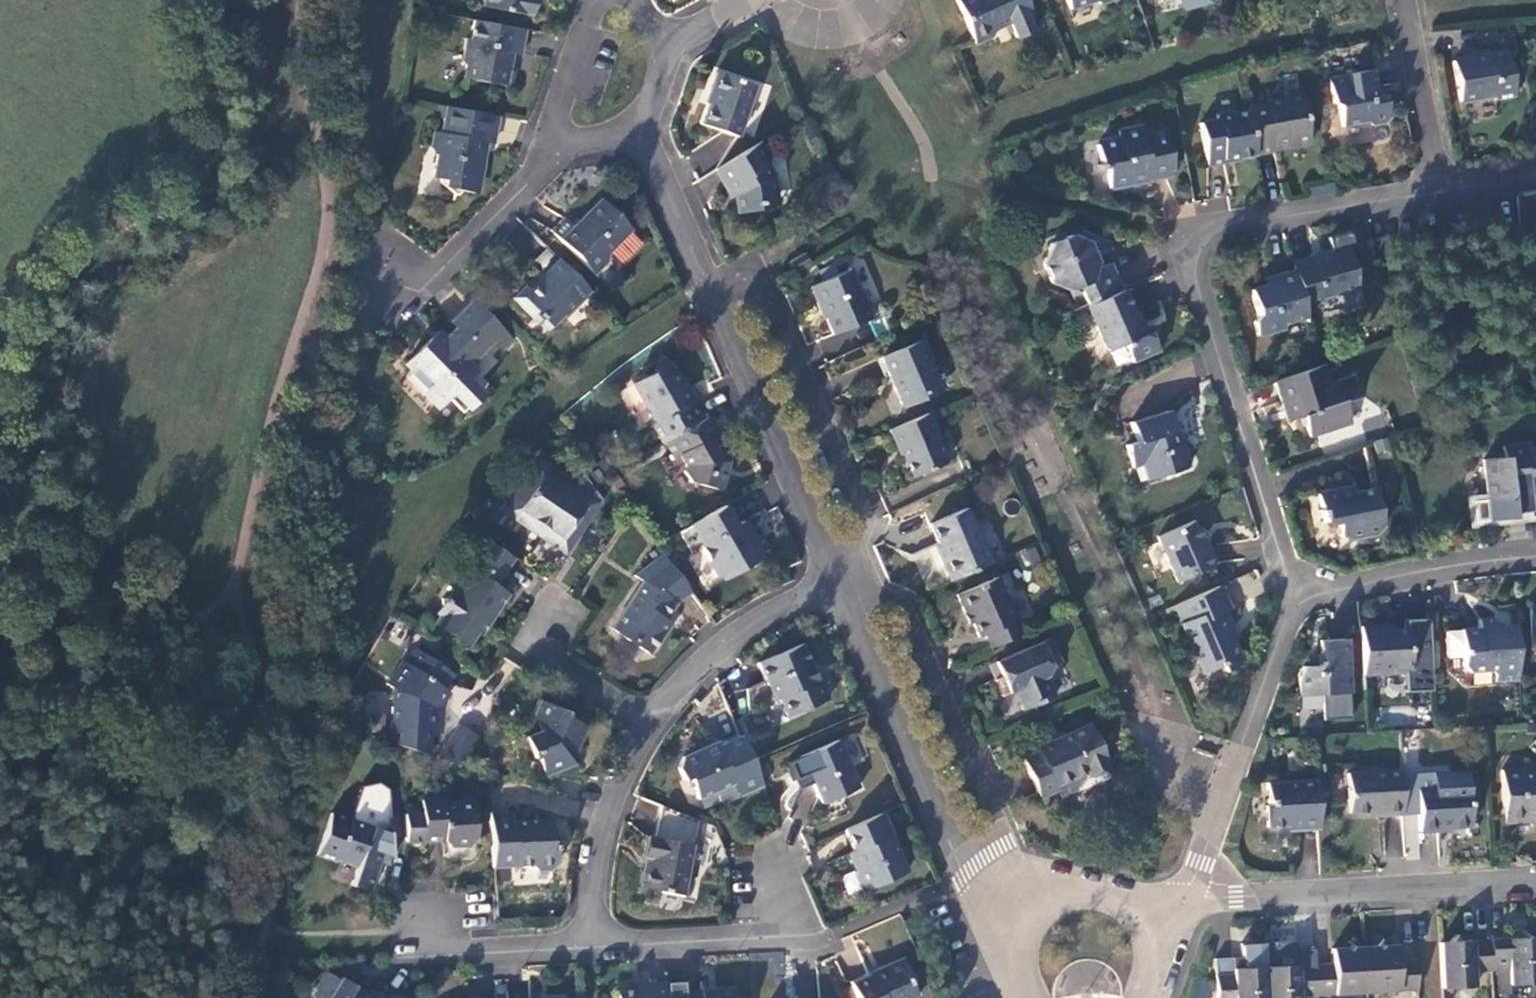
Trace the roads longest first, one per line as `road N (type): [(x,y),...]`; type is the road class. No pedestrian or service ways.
road 1 (residential): [(1449,188),(1191,245),(1302,599)]
road 2 (residential): [(833,579),(642,131)]
road 3 (residential): [(1535,881),(1177,921)]
road 4 (residential): [(980,887),(833,579)]
road 5 (residential): [(1176,908),(1302,599)]
road 6 (residential): [(643,725),(737,641),(833,579)]
road 7 (residential): [(587,935),(780,936),(768,894)]
road 8 (residential): [(1302,599),(1535,572)]
road 9 (residential): [(544,160),(378,304)]
road 10 (residential): [(587,935),(643,725)]
road 11 (residential): [(1176,908),(980,887)]
road 12 (residential): [(1449,188),(1412,0)]
road 13 (residential): [(562,605),(537,643),(643,725)]
road 14 (residential): [(595,0),(544,160)]
road 15 (residential): [(420,938),(587,935)]
road 16 (residential): [(980,887),(1030,997)]

